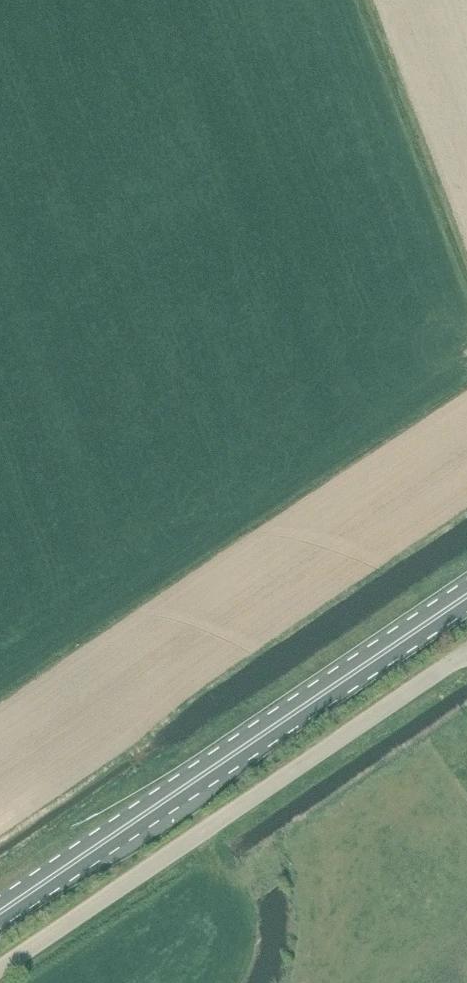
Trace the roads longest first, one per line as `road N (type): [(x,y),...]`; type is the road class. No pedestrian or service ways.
road 1 (primary): [(0,913),(466,597)]
road 2 (unclassified): [(0,973),(466,657)]

